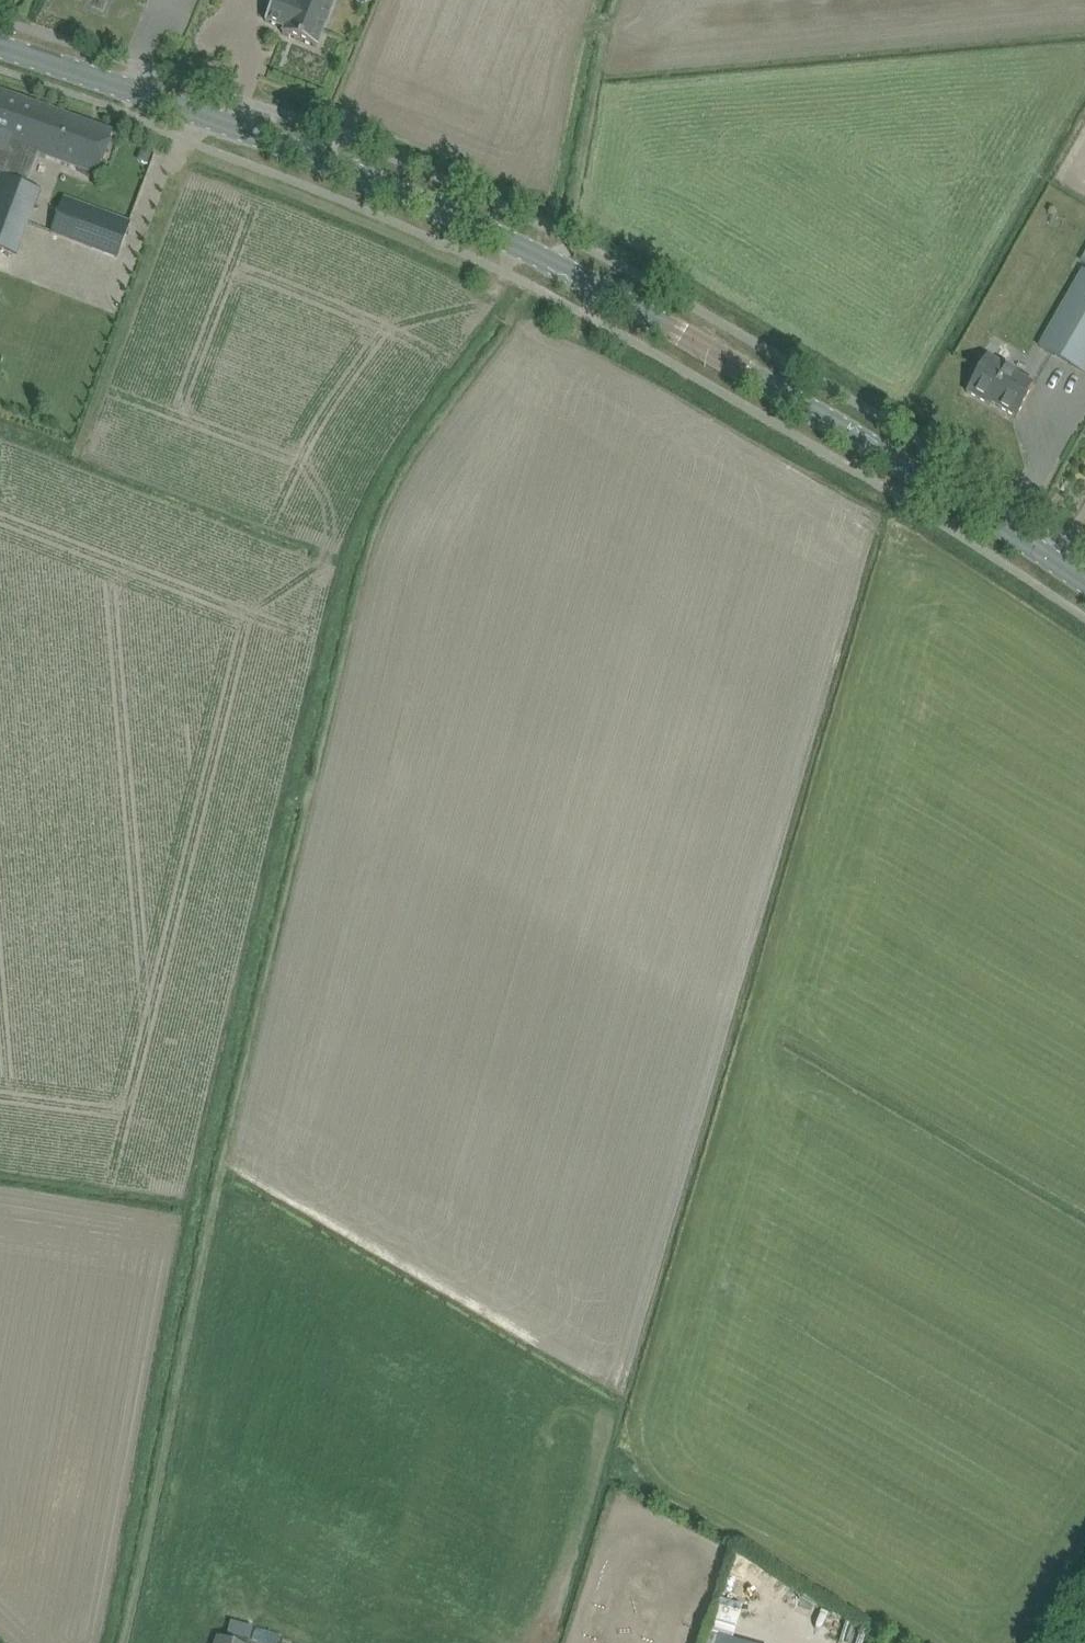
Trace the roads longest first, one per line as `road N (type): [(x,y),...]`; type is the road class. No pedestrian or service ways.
road 1 (tertiary): [(1084,596),(639,308),(442,205),(332,156),(0,46)]

